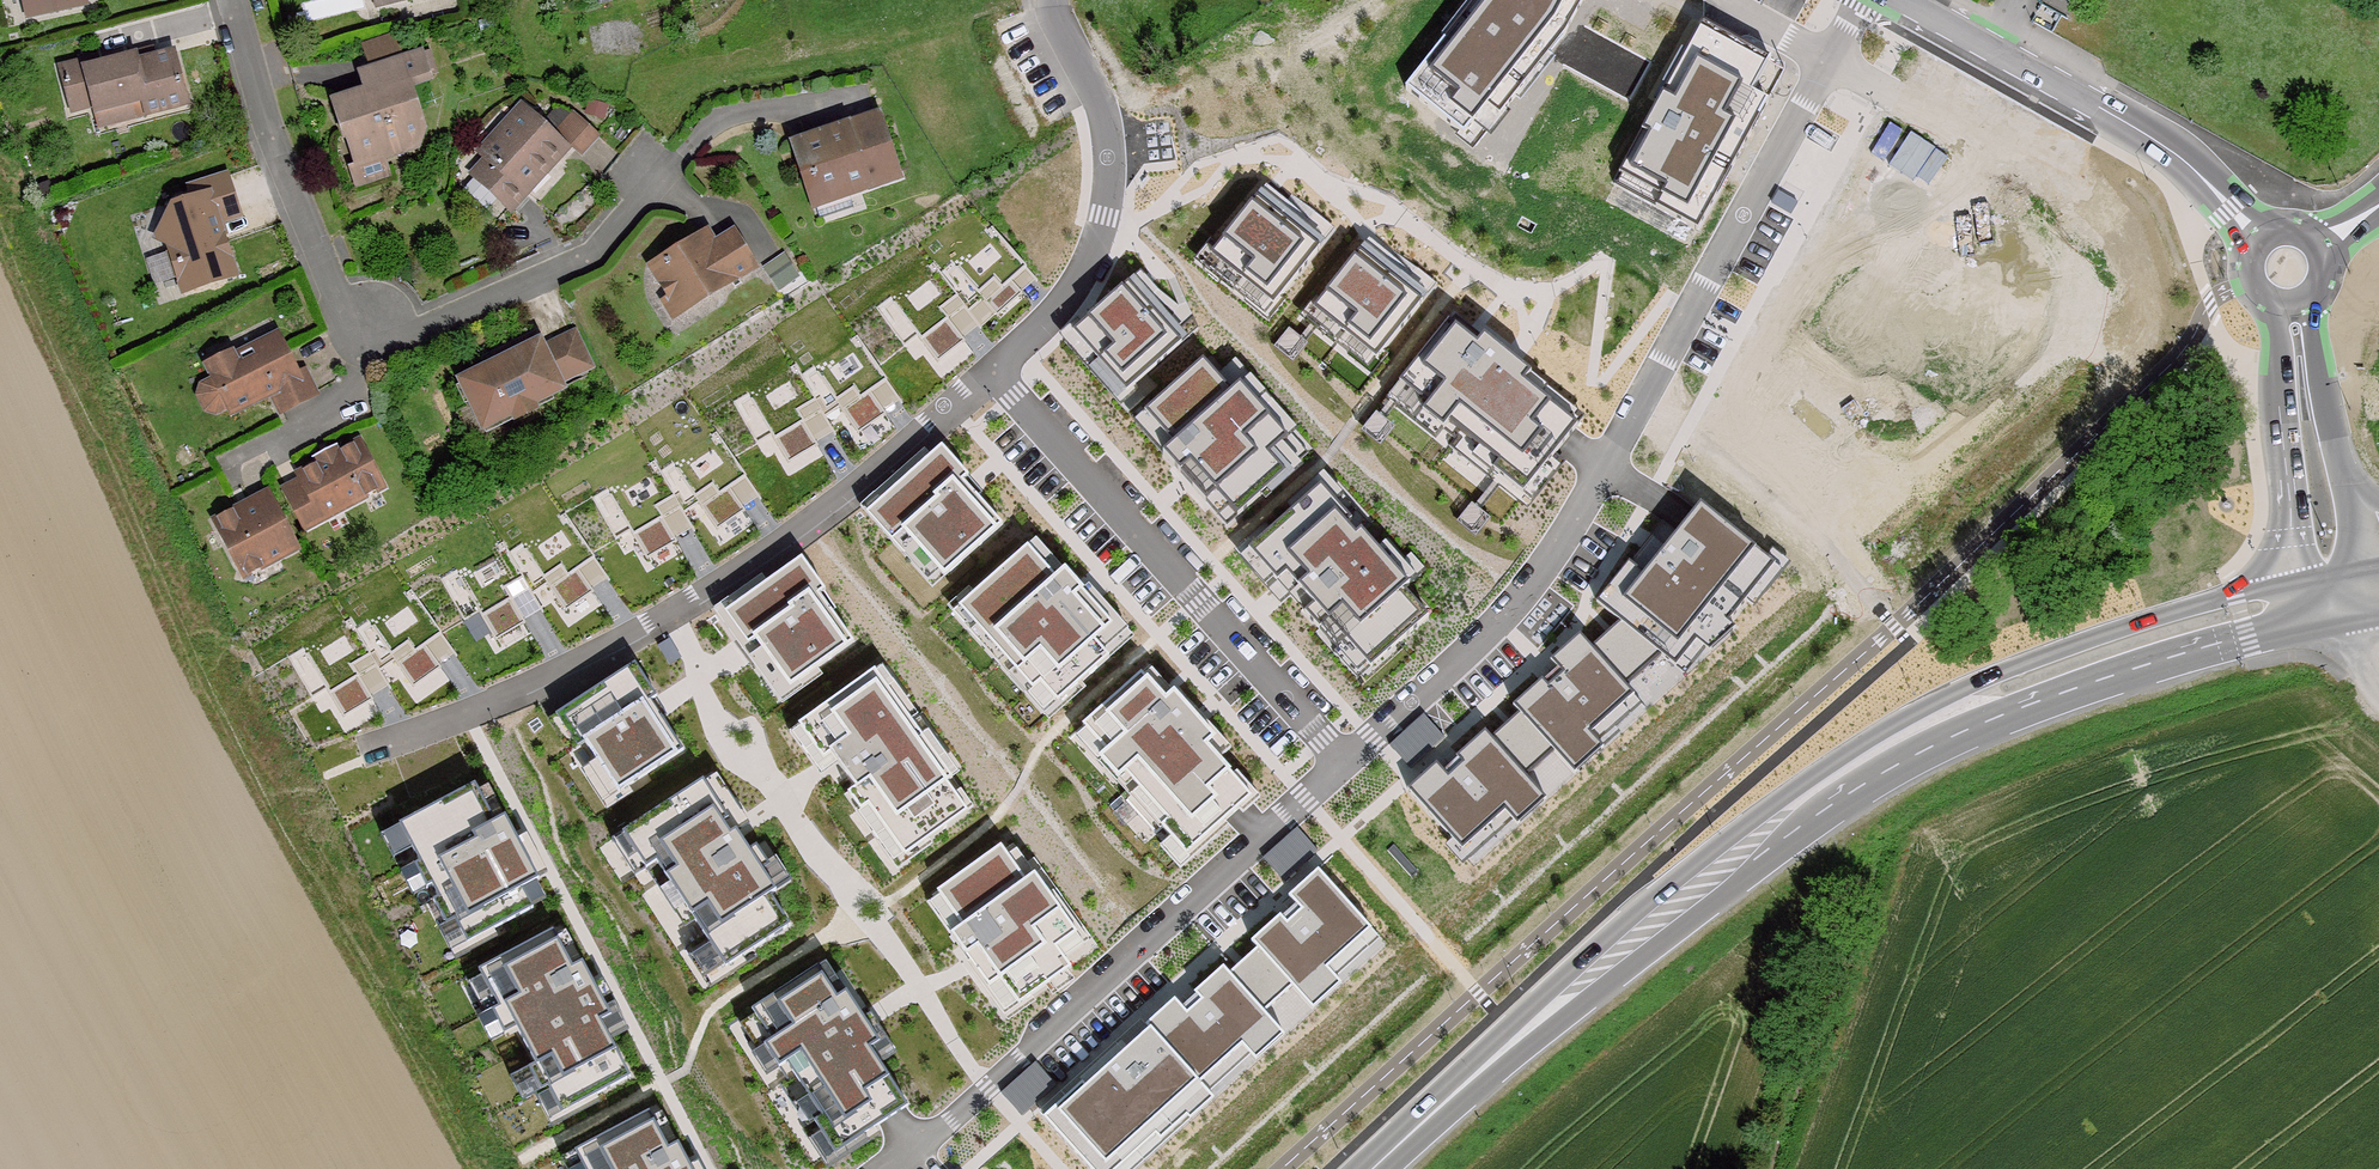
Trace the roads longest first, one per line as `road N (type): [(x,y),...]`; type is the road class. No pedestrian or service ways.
road 1 (residential): [(1345,763),(1518,612),(1604,487),(1674,331),(1862,0)]
road 2 (residential): [(989,380),(707,591),(546,679),(367,746)]
road 3 (residential): [(232,0),(268,125),(337,295),(355,323),(373,333),(397,338),(592,250),(659,171)]
road 4 (residential): [(1345,763),(990,1087),(882,1168)]
road 5 (primary): [(1793,819),(2083,693),(2228,647),(2342,623)]
road 6 (primary): [(2294,577),(2002,671),(1846,755),(1793,819)]
road 7 (primary): [(1378,1168),(1641,928),(1793,819)]
road 8 (residential): [(989,380),(1345,763)]
road 9 (residential): [(1050,0),(1108,133),(1116,172),(1112,214),(1062,298),(989,380)]
road 10 (unclassified): [(1917,0),(2202,159),(2287,218)]
road 11 (unclassified): [(2302,302),(2285,419),(2294,577)]
road 12 (unclassified): [(2344,475),(2328,417),(2334,304)]

